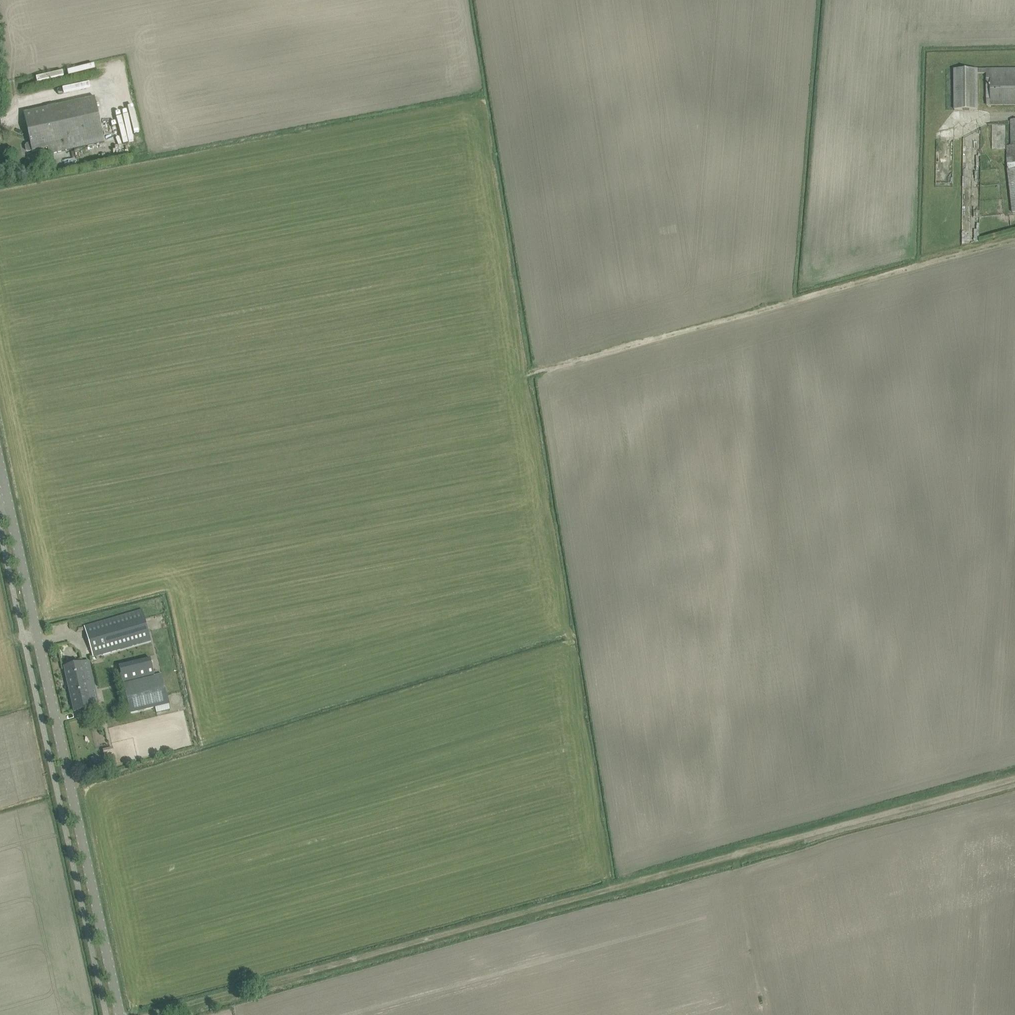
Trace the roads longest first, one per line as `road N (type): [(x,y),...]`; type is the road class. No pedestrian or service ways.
road 1 (track): [(161,1014),(1014,780)]
road 2 (unclassified): [(119,1014),(0,468)]
road 3 (track): [(537,371),(1014,239)]

